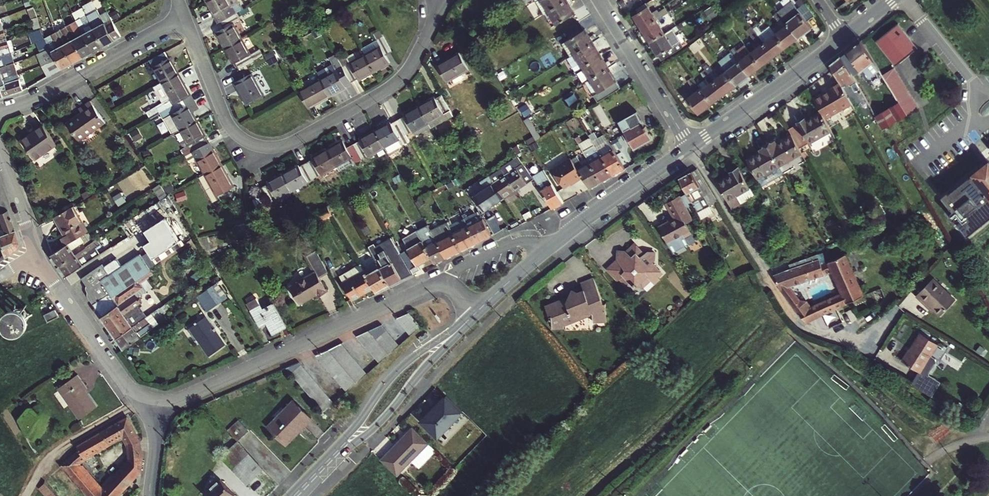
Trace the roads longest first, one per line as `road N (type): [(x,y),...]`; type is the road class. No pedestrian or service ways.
road 1 (residential): [(185,17),(230,125),(247,142),(278,147),(400,78),(427,34),(435,0)]
road 2 (residential): [(478,312),(455,287),(432,285),(150,413)]
road 3 (residential): [(690,146),(793,316),(816,333),(846,340),(876,333)]
road 4 (tertiary): [(690,146),(562,238),(478,312)]
road 5 (tertiary): [(478,312),(399,369),(298,493)]
road 6 (tertiary): [(298,493),(392,410),(478,312)]
road 7 (residential): [(0,112),(185,17)]
road 8 (residential): [(150,413),(37,254)]
road 9 (tertiary): [(844,38),(690,146)]
road 10 (residential): [(690,146),(600,0)]

